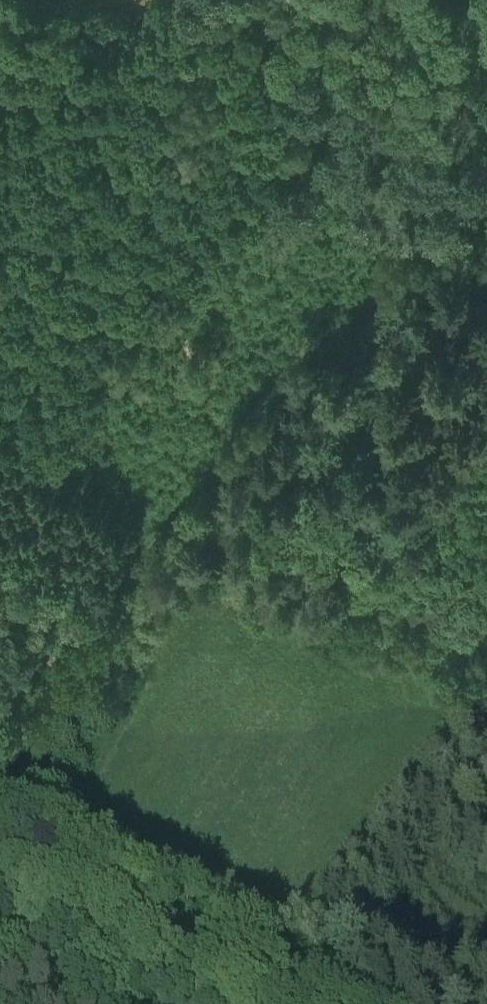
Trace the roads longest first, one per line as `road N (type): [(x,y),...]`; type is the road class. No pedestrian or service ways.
road 1 (track): [(0,880),(234,1003)]

